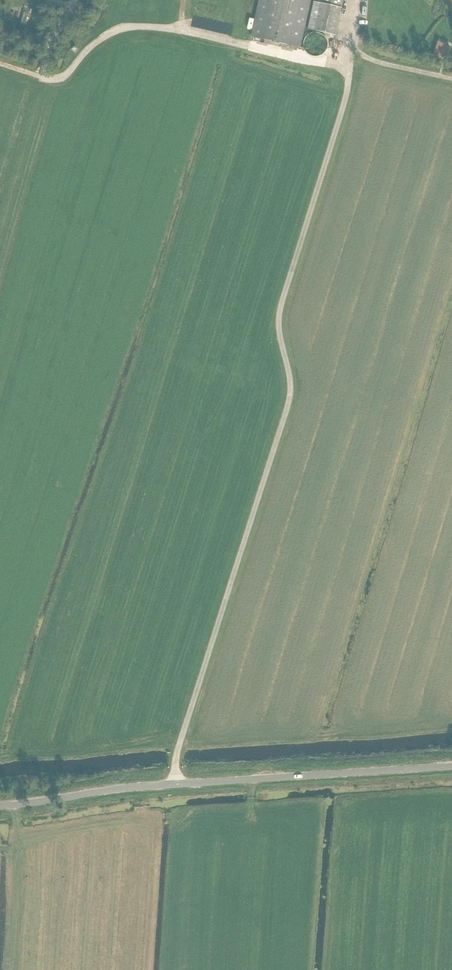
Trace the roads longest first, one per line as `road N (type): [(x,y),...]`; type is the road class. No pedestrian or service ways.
road 1 (unclassified): [(176,784),(176,759),(285,415),(280,320),(345,106),(350,65)]
road 2 (tertiary): [(451,766),(176,784)]
road 3 (tertiary): [(176,784),(0,806)]

